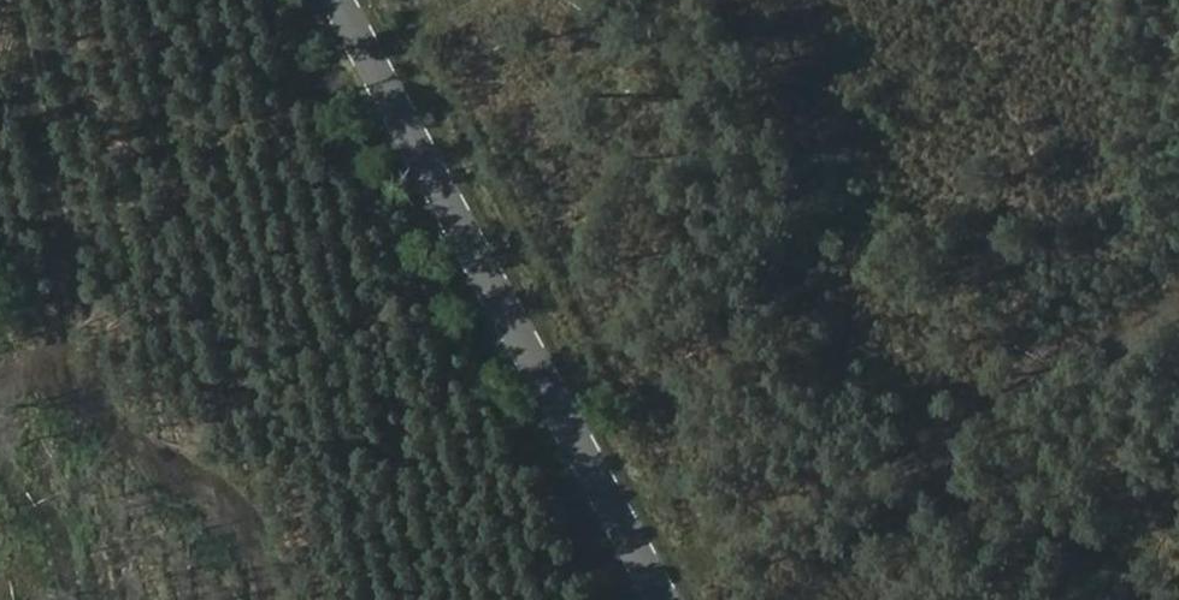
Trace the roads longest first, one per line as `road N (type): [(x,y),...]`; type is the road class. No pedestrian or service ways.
road 1 (tertiary): [(350,0),(671,599)]

